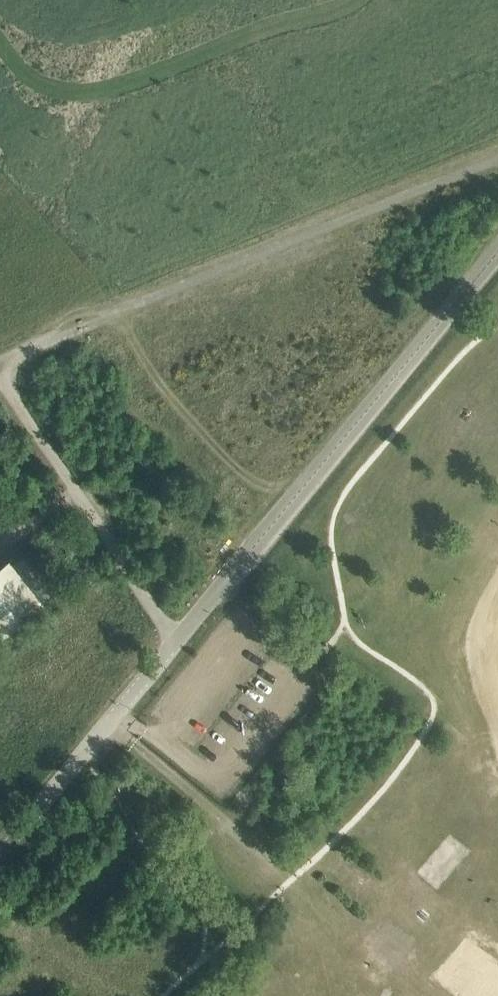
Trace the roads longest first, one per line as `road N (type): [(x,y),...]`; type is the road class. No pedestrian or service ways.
road 1 (unclassified): [(0,367),(497,163)]
road 2 (unclassified): [(178,649),(497,257)]
road 3 (unclassified): [(178,649),(0,374)]
road 4 (unclassified): [(0,861),(178,649)]

